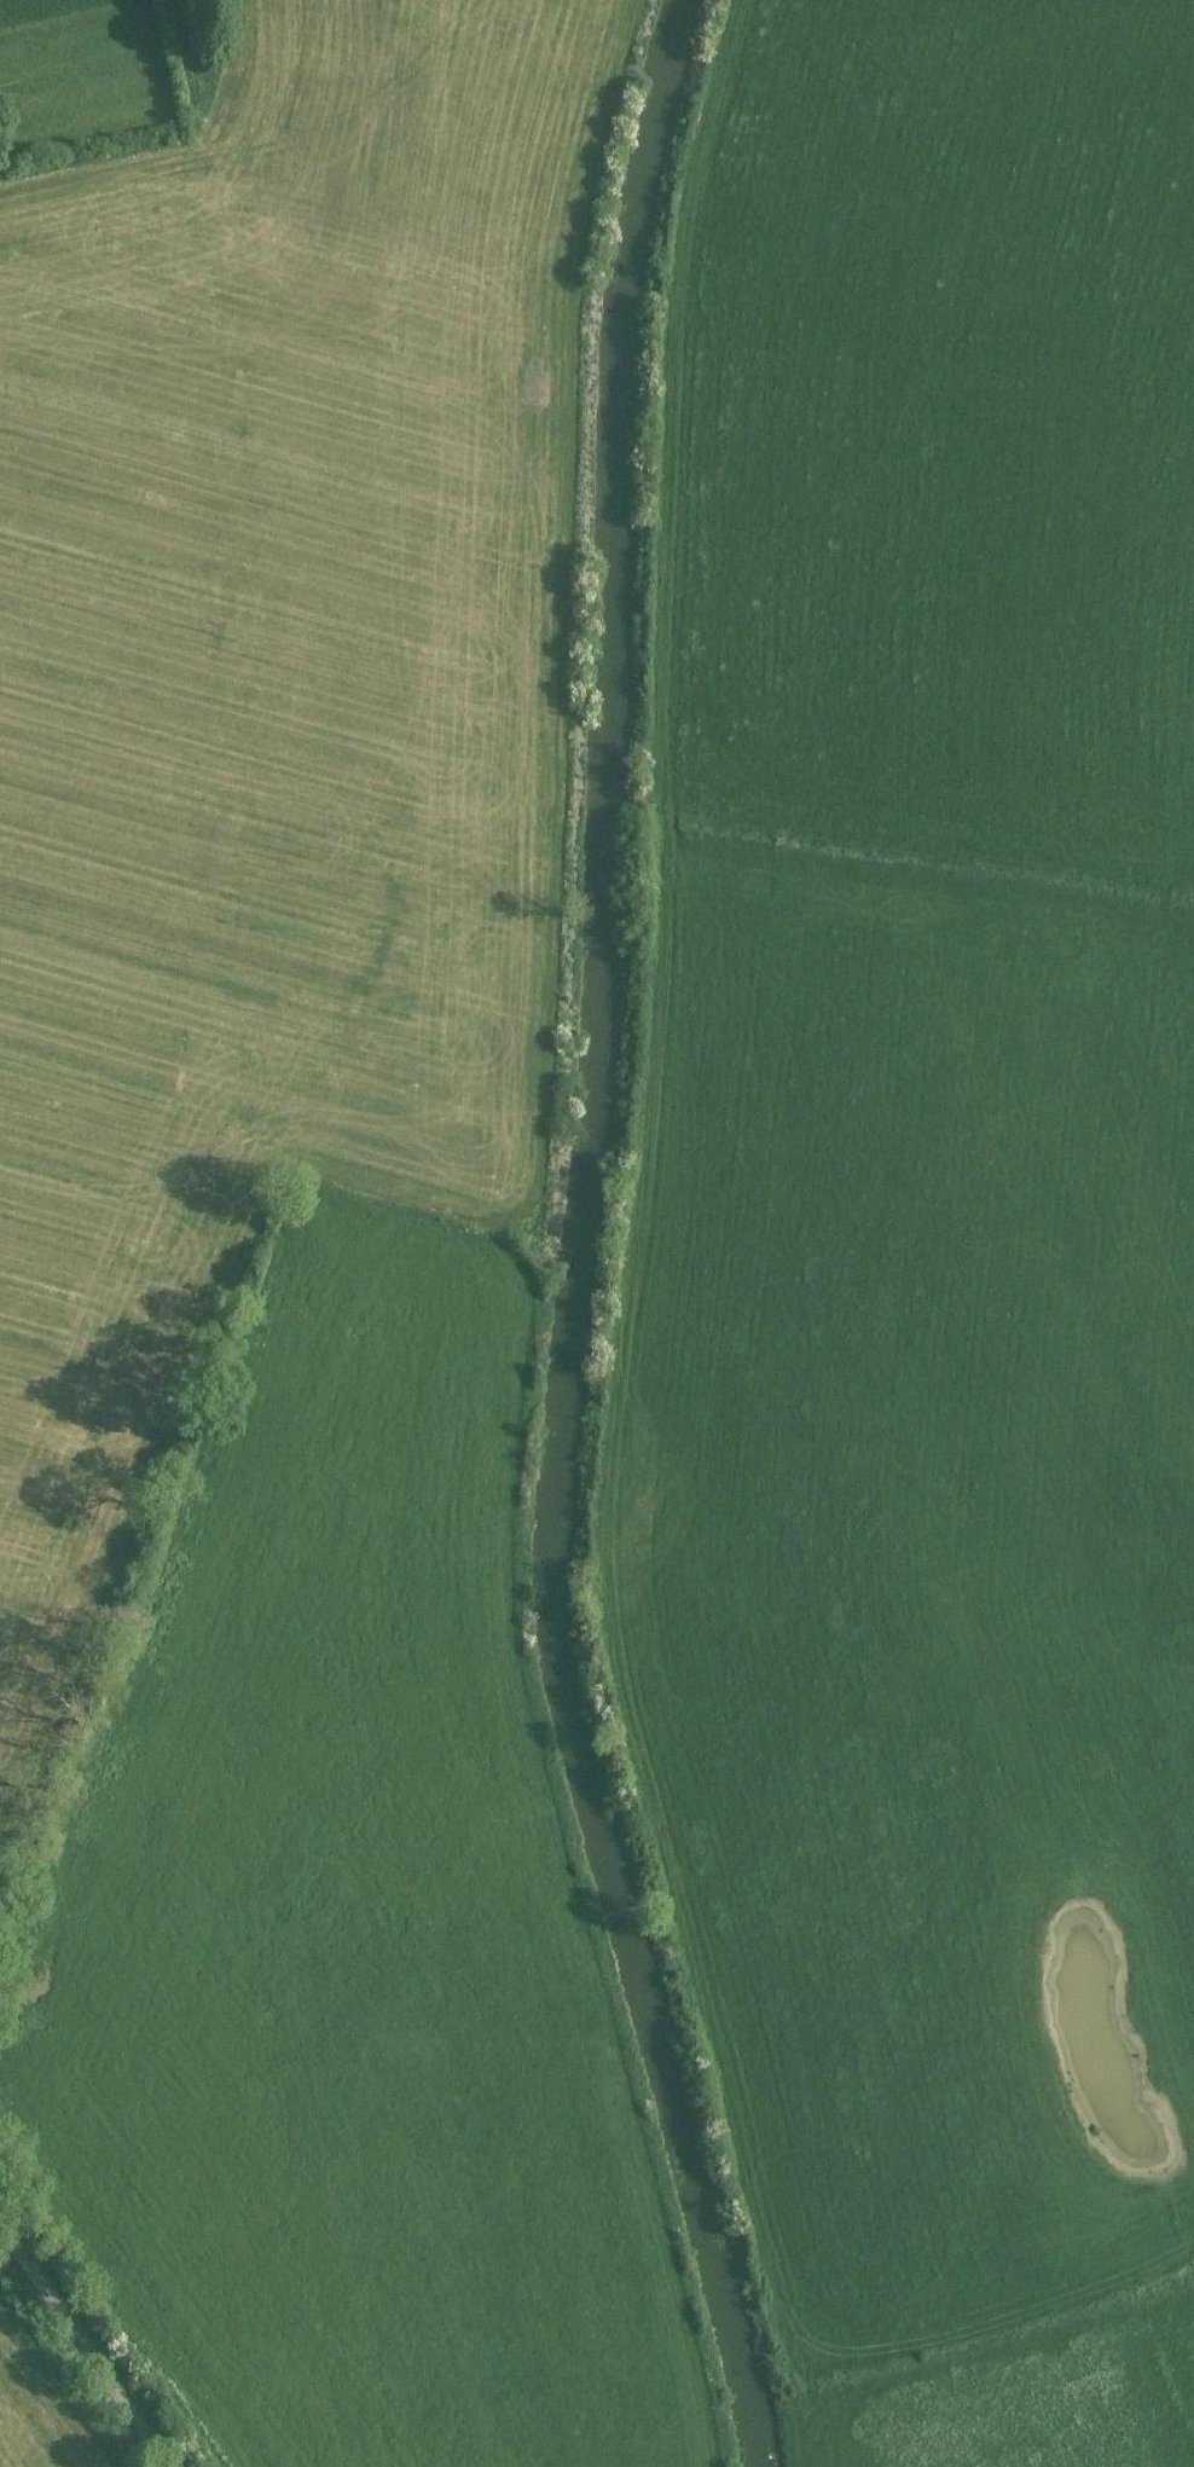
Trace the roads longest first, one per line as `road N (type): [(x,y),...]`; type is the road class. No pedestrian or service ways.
road 1 (unclassified): [(171,2466),(0,2231)]

